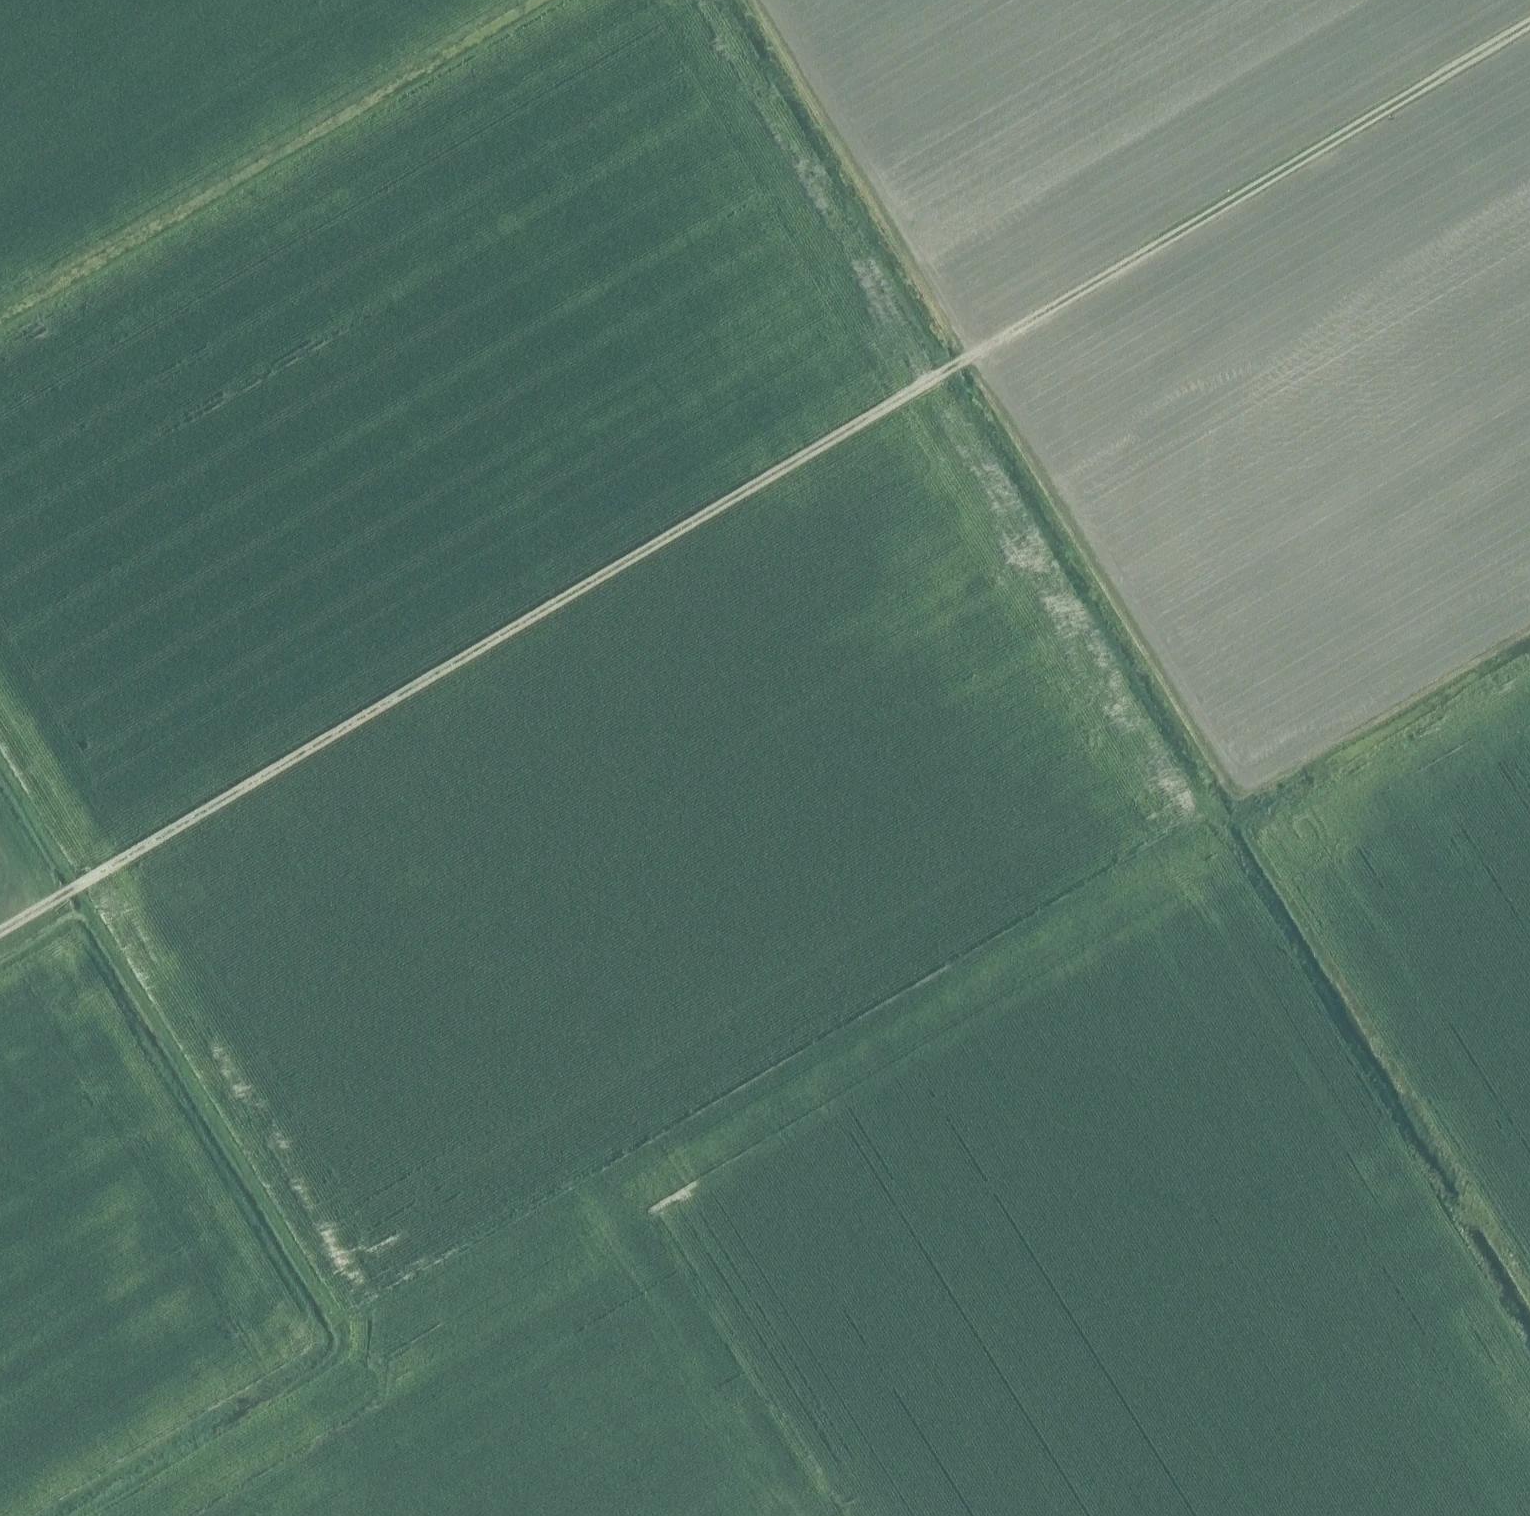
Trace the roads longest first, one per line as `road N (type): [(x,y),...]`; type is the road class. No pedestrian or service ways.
road 1 (track): [(0,934),(1529,22)]

